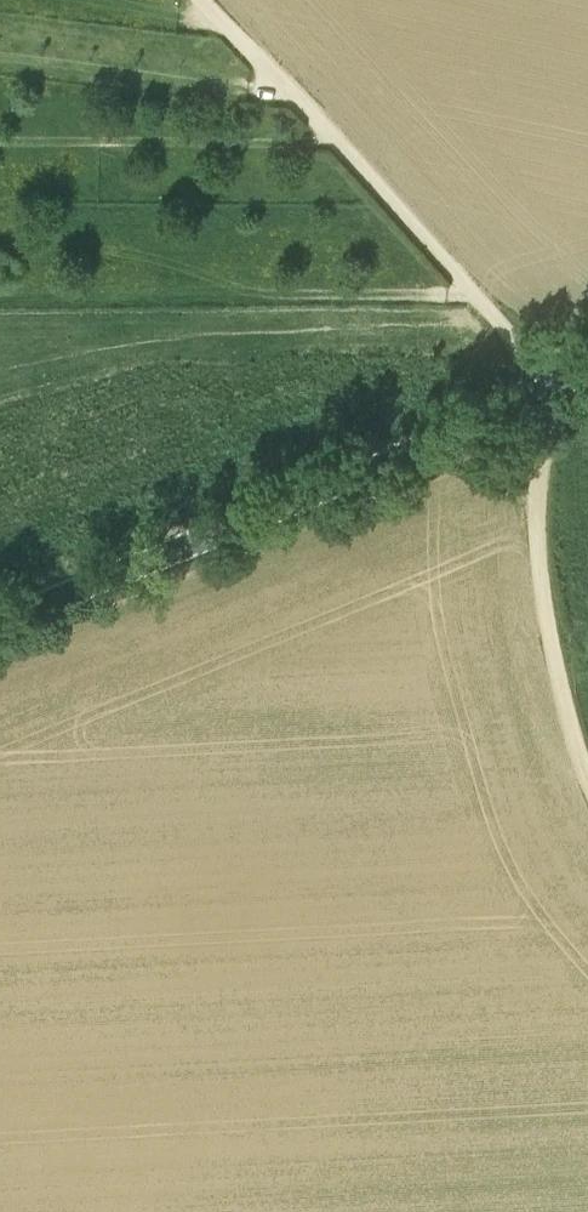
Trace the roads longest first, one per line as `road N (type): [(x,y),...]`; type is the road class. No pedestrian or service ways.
road 1 (track): [(203,0),(541,362),(549,386),(544,576),(587,766)]
road 2 (unclassified): [(0,620),(377,466),(549,386)]

